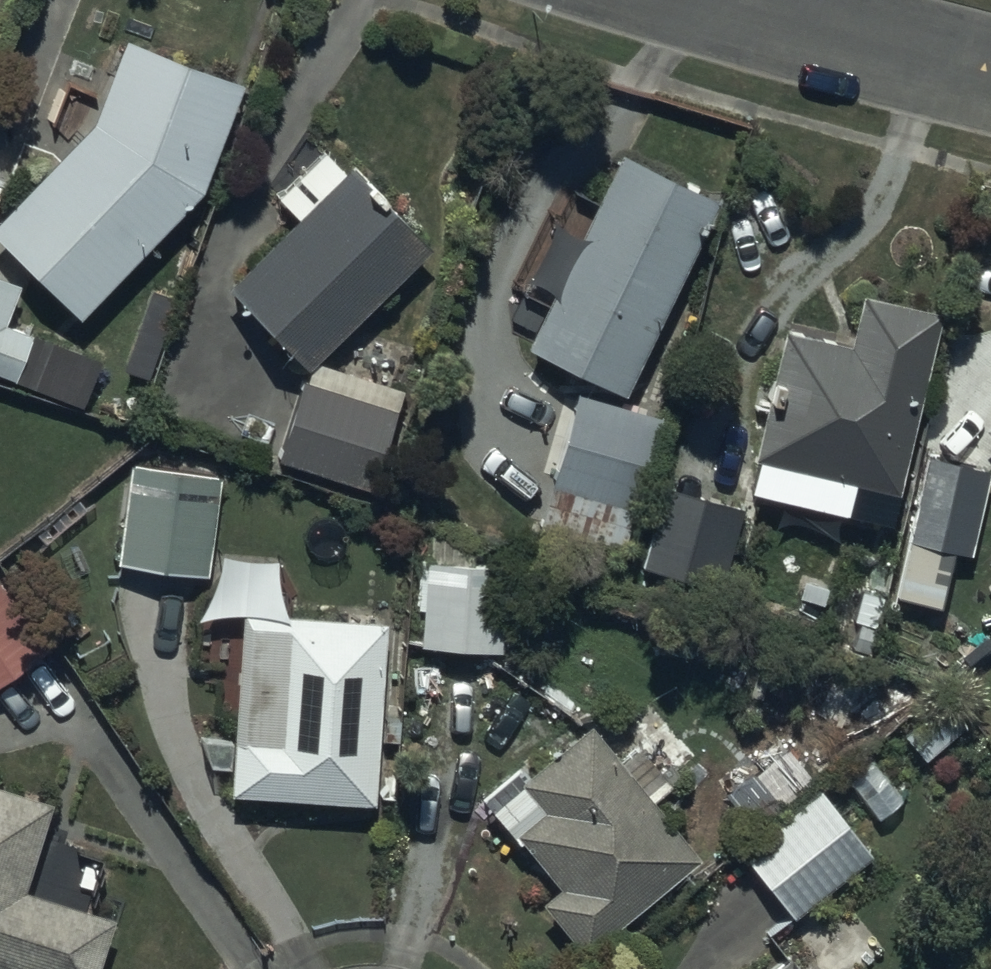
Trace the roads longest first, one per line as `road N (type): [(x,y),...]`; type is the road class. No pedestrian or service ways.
road 1 (residential): [(720,0),(990,74)]

